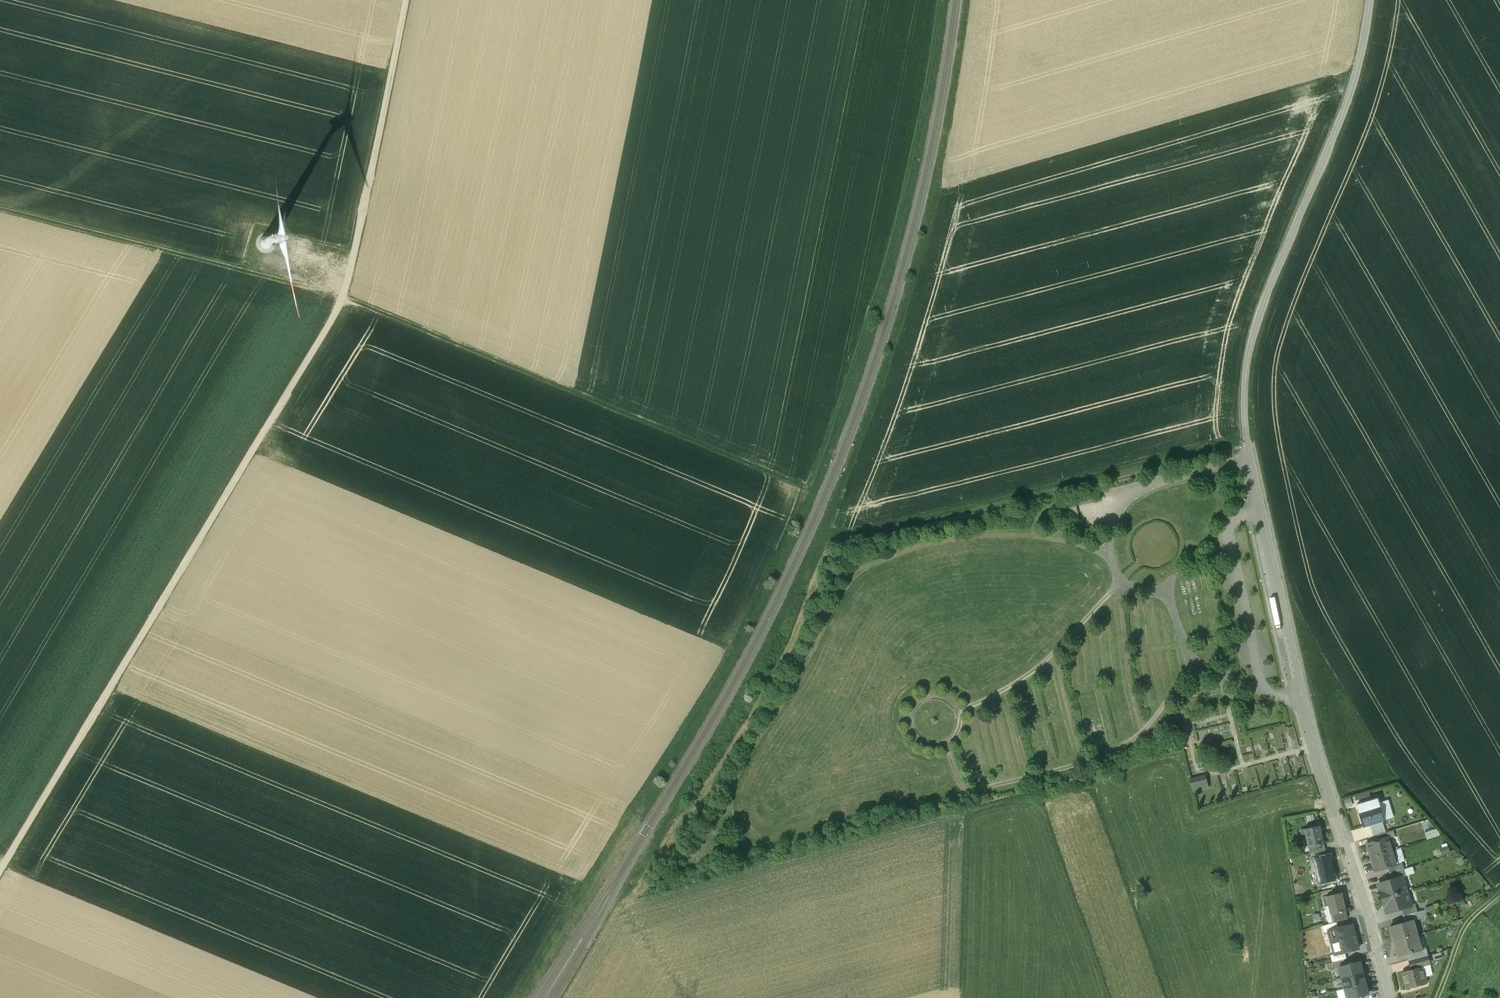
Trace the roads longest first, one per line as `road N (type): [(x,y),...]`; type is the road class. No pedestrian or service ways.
road 1 (tertiary): [(1374,0),(1345,120),(1262,316),(1249,405),(1301,694),(1390,997)]
road 2 (track): [(344,297),(805,481),(906,161),(930,0)]
road 3 (track): [(405,0),(344,297),(0,873)]
road 4 (track): [(344,297),(0,206)]
road 5 (track): [(1499,894),(1464,924),(1437,997)]

